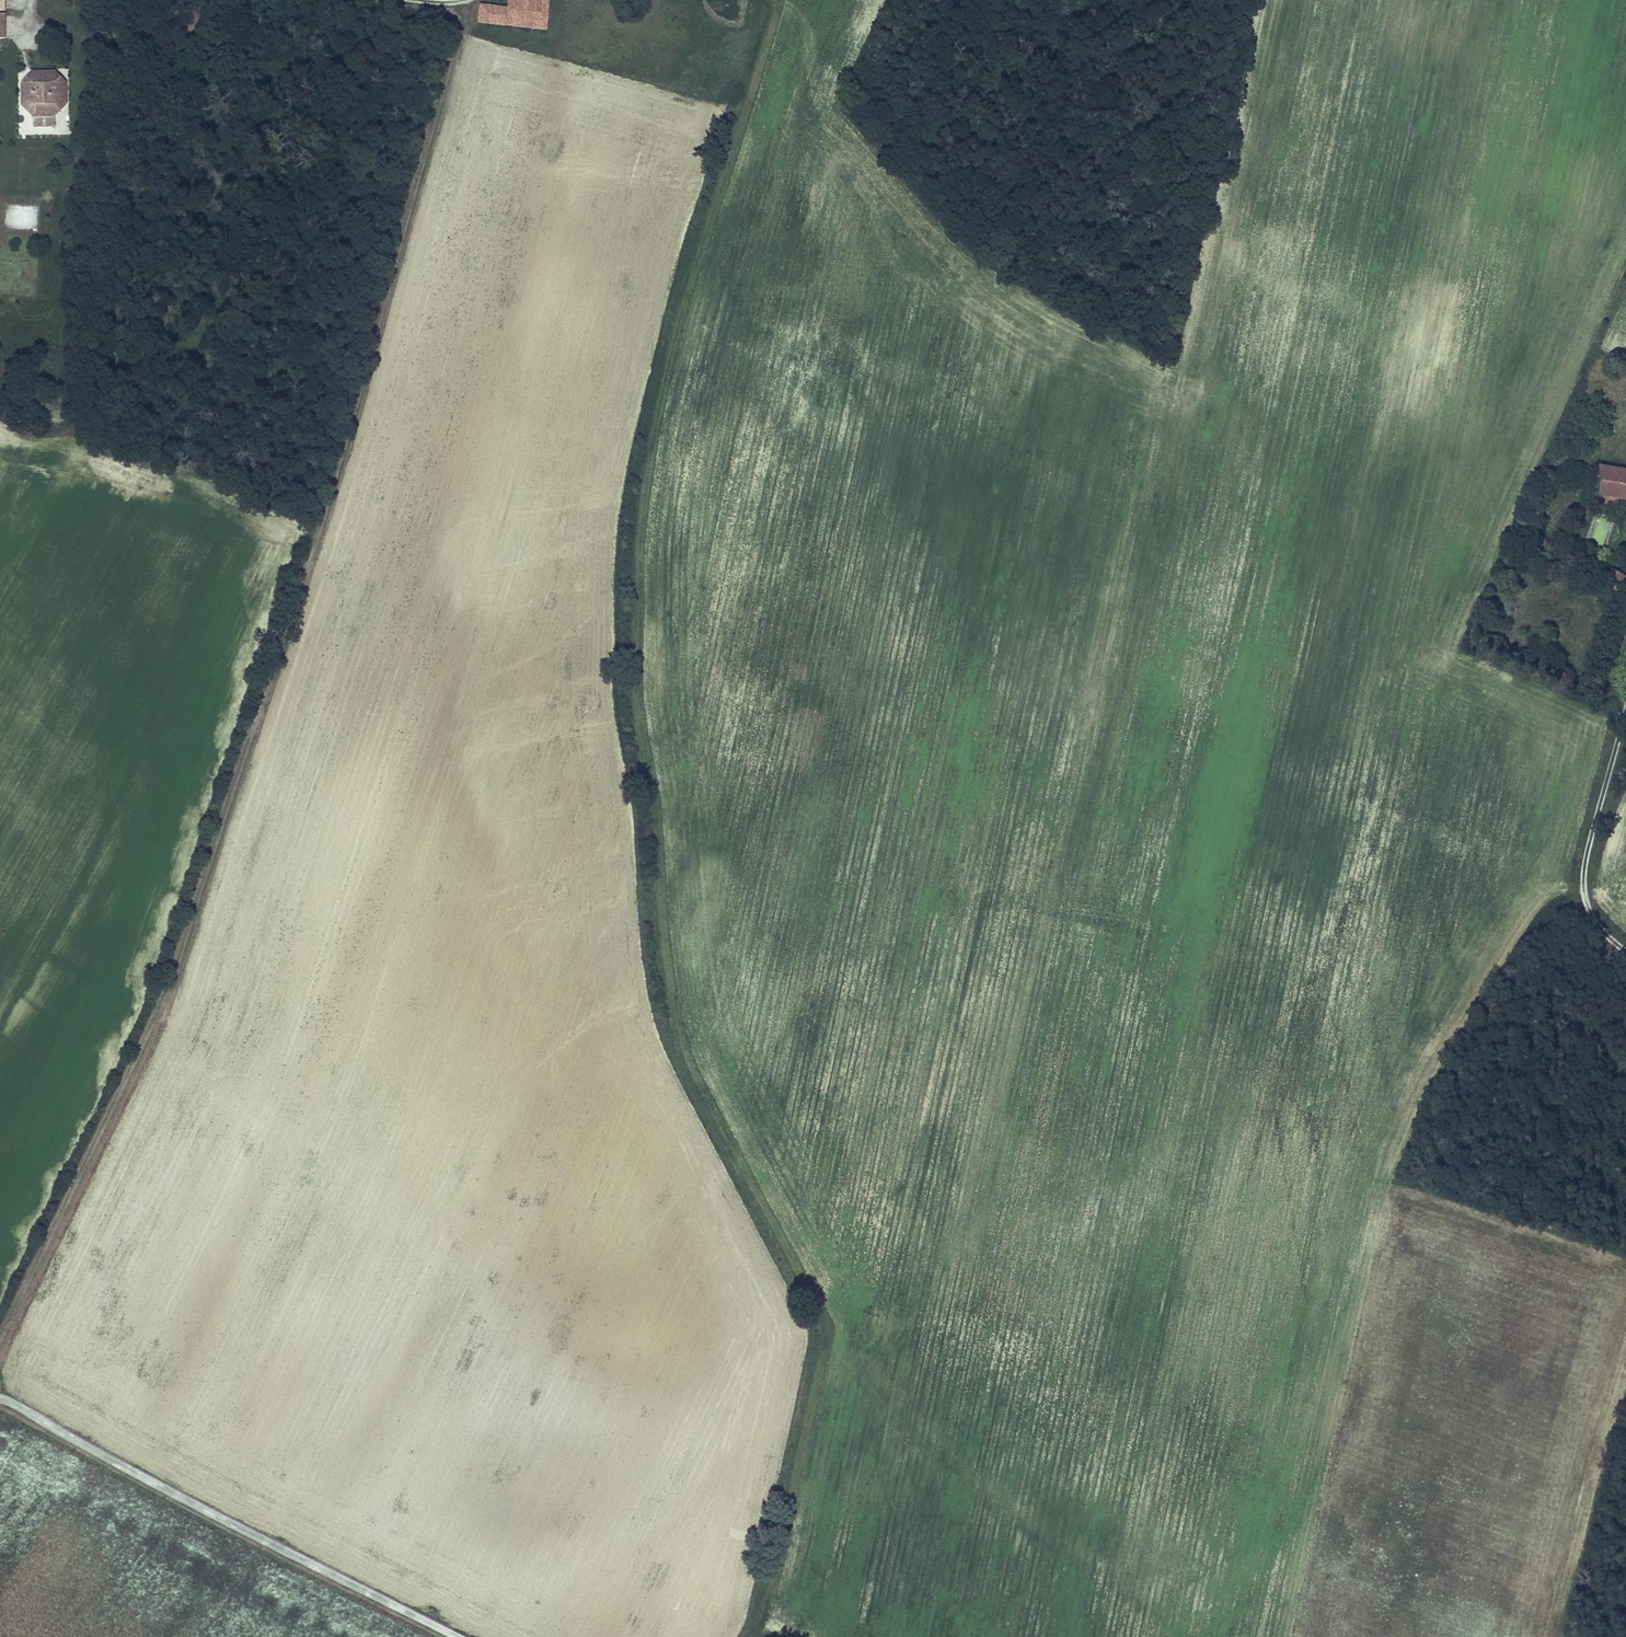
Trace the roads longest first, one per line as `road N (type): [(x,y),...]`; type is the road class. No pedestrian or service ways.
road 1 (unclassified): [(0,1399),(457,1636)]
road 2 (unclassified): [(1625,705),(1584,874),(1589,912),(1625,950)]

